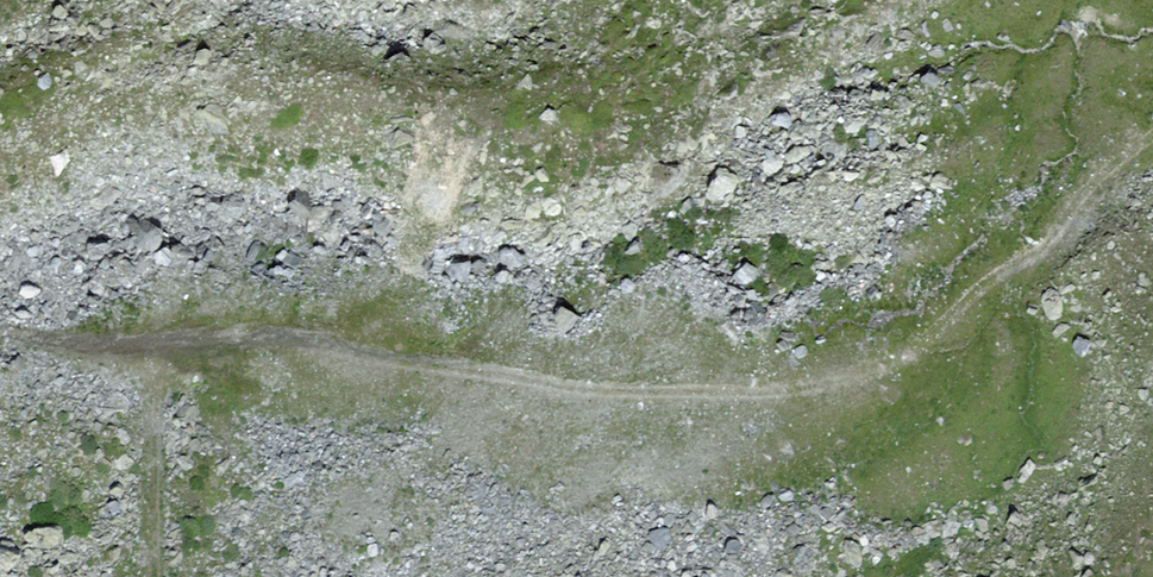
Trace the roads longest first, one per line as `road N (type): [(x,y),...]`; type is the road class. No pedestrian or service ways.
road 1 (track): [(834,382),(758,394),(620,392),(297,343),(91,344),(0,333)]
road 2 (track): [(834,382),(913,350),(981,285),(1040,251),(1081,197),(1152,136)]
road 3 (track): [(150,344),(155,576)]

